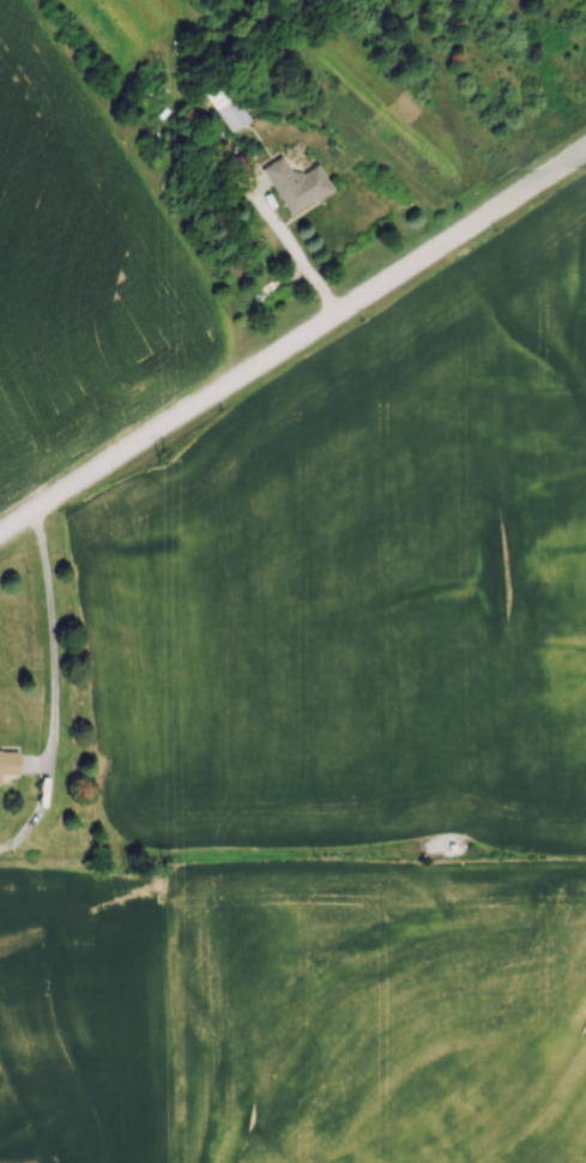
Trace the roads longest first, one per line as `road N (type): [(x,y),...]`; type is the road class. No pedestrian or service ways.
road 1 (residential): [(585,150),(0,536)]
road 2 (track): [(416,851),(4,854)]

